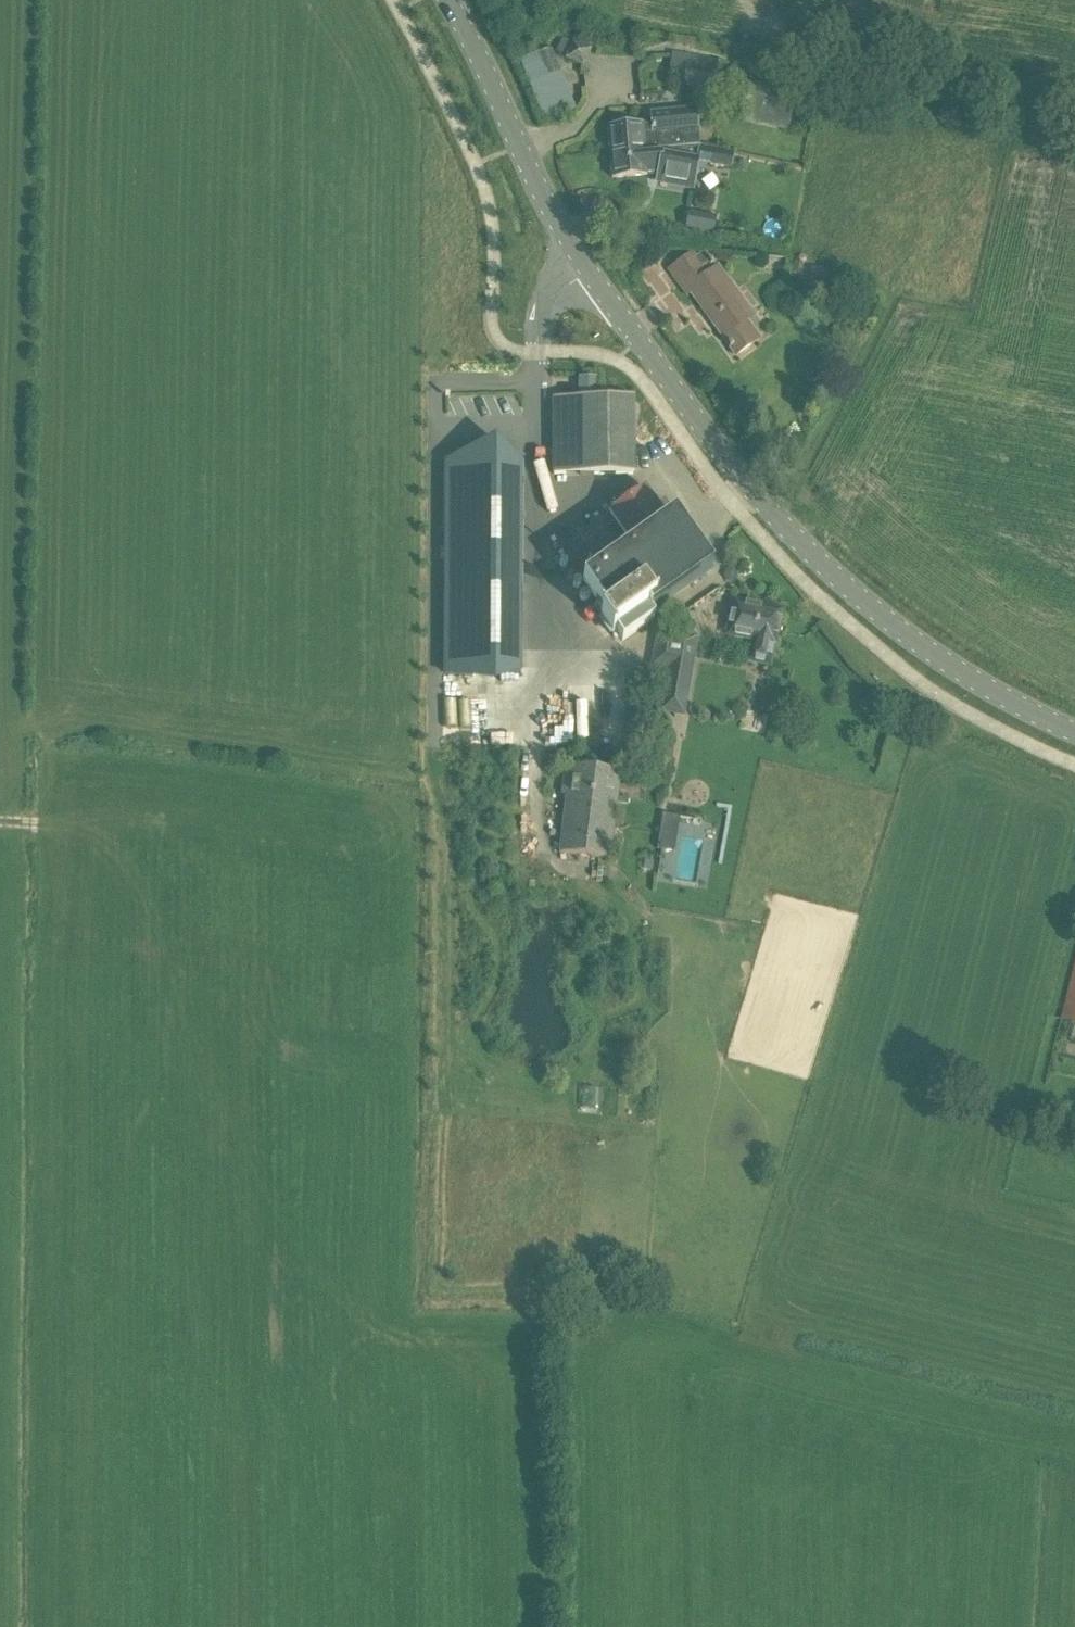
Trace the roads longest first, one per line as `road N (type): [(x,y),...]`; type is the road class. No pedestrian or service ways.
road 1 (tertiary): [(451,0),(564,233),(777,516),(889,621),(969,679),(1074,732)]

